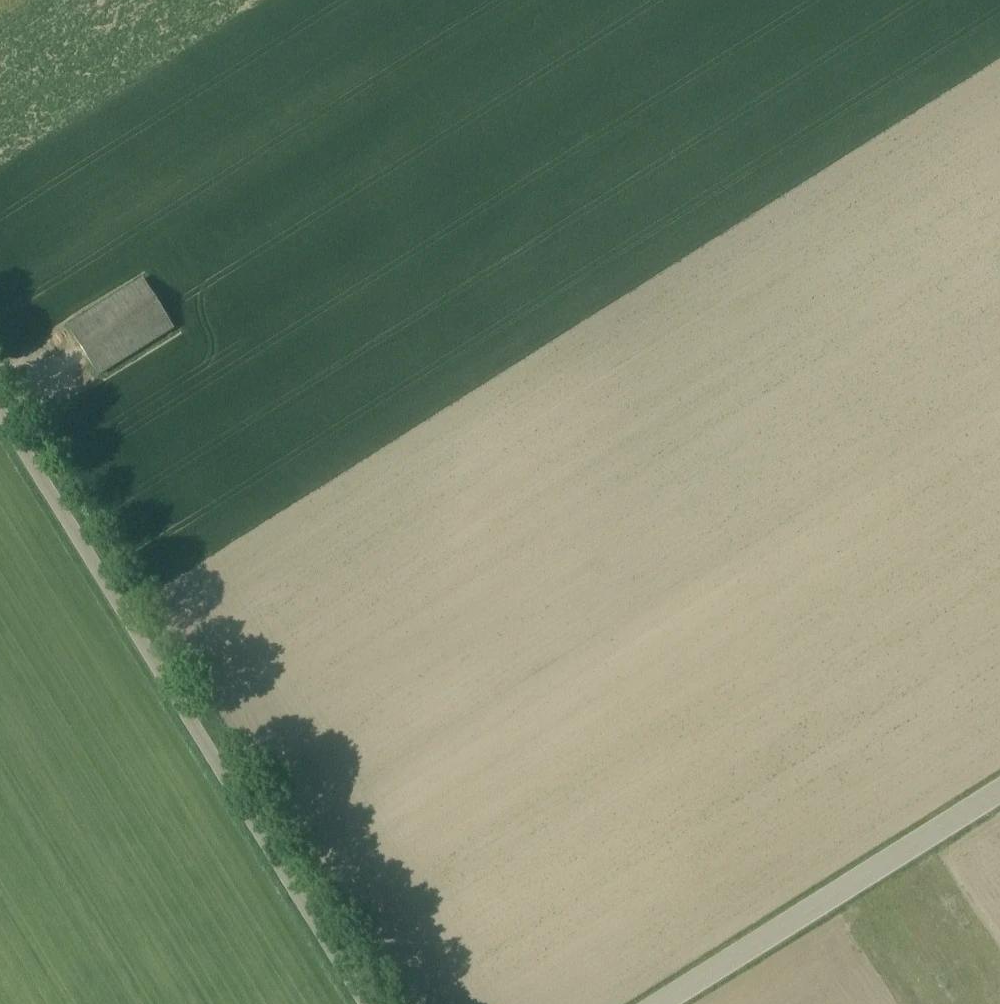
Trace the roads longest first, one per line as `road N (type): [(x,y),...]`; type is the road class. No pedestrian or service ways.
road 1 (unclassified): [(365,1003),(0,411)]
road 2 (unclassified): [(999,791),(660,1003)]

